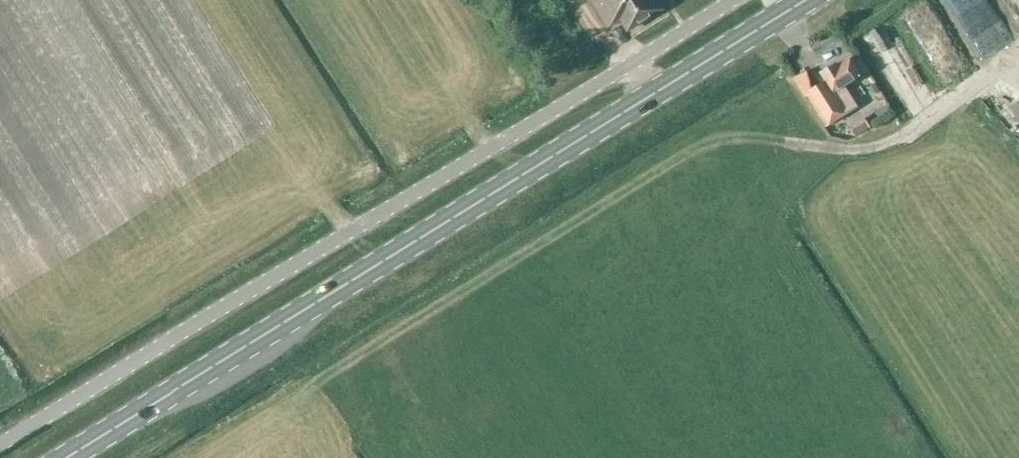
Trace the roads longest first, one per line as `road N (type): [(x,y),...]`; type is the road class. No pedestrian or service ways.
road 1 (primary): [(64,457),(806,0)]
road 2 (unclassified): [(0,450),(733,0)]
road 3 (track): [(333,372),(658,169),(749,134),(882,148),(999,69),(1018,79)]

